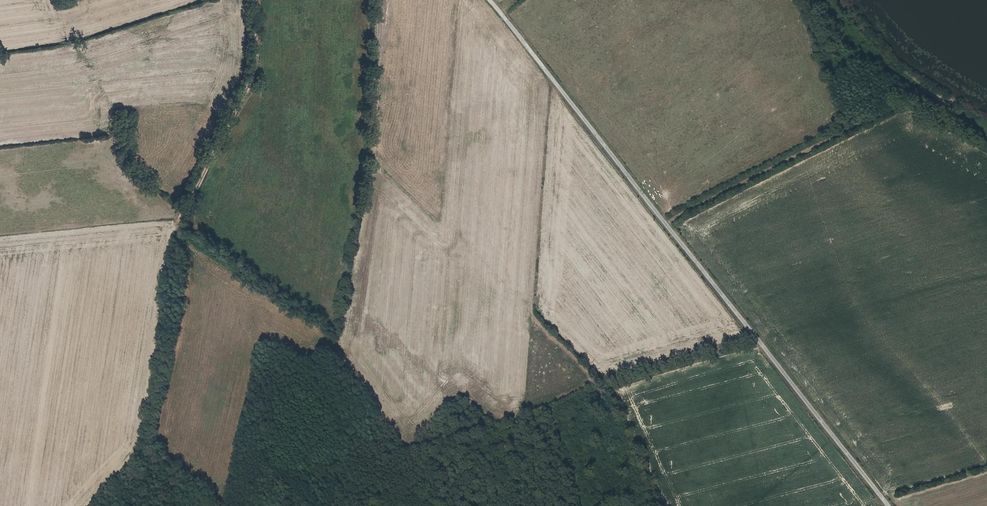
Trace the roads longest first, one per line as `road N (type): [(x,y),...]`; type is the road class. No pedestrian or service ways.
road 1 (unclassified): [(889,505),(487,0)]
road 2 (track): [(95,505),(143,448),(182,216),(255,67),(254,0)]
road 3 (track): [(667,226),(867,118)]

